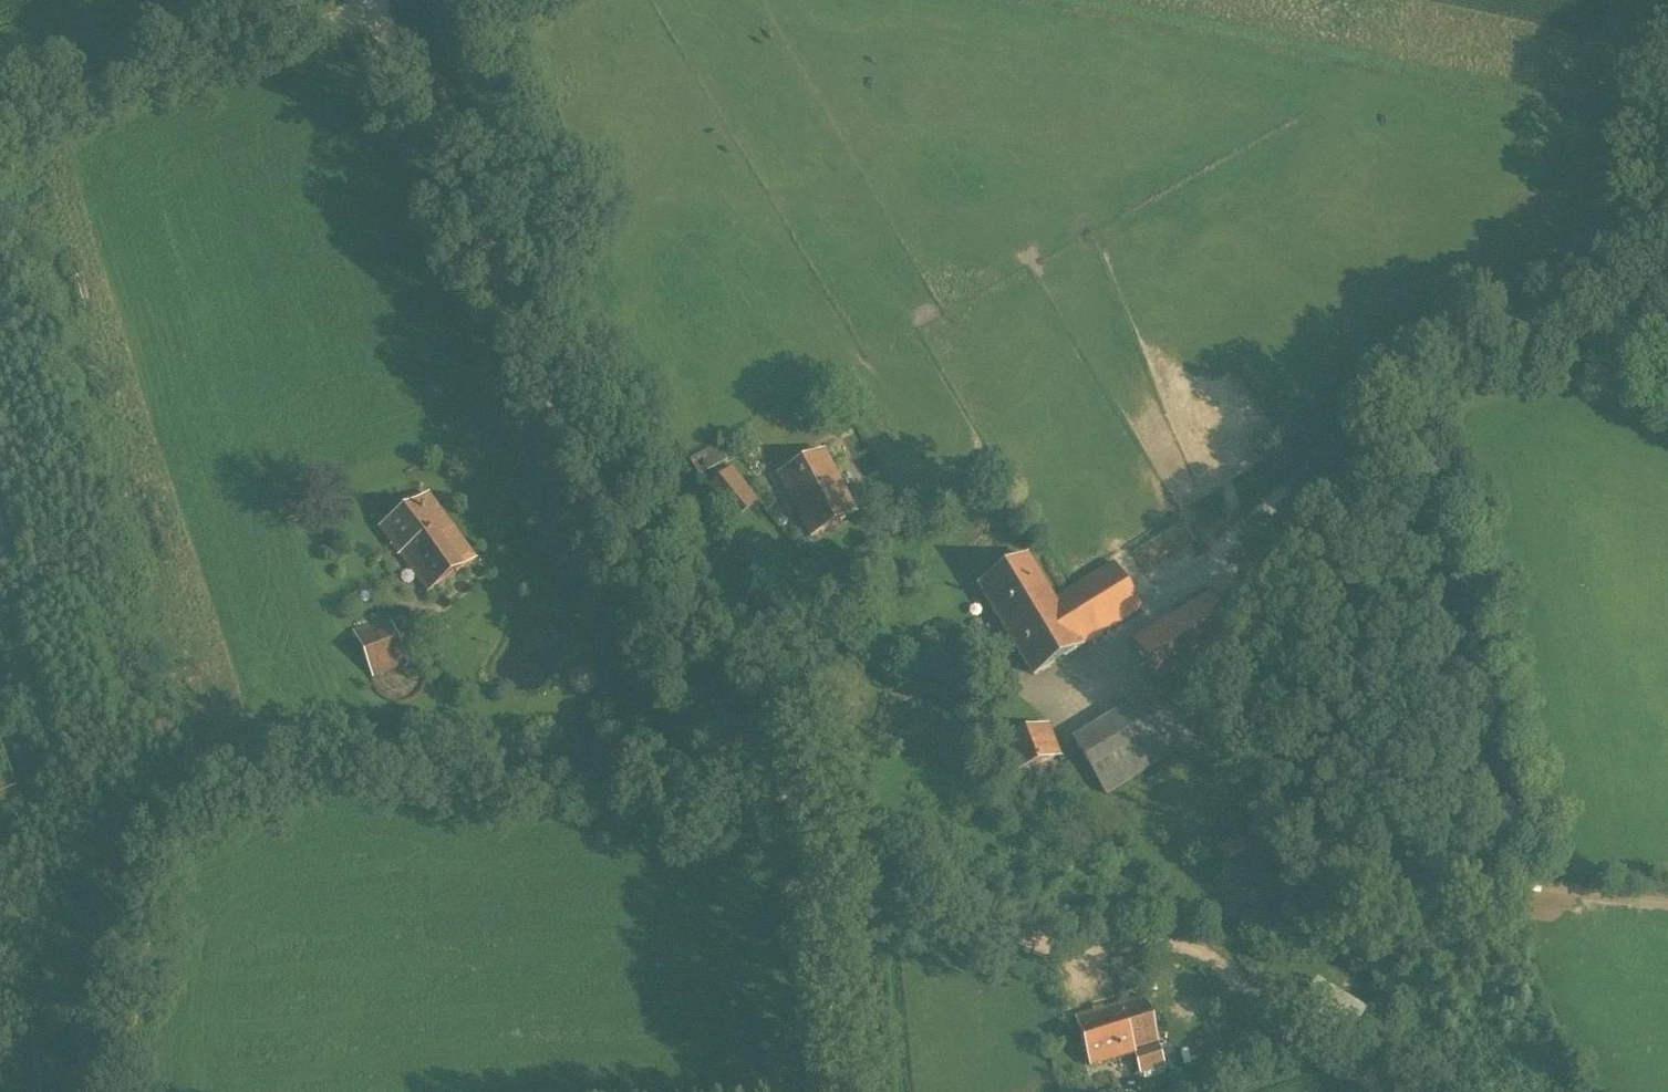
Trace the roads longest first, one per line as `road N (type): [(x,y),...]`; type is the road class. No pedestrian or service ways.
road 1 (track): [(810,897),(792,801),(778,773),(695,679),(369,0)]
road 2 (track): [(1383,1091),(1302,1041),(1189,946),(1019,936),(897,891),(810,897)]
road 3 (unclassified): [(0,127),(327,22),(369,0)]
road 4 (track): [(829,1091),(810,897)]

